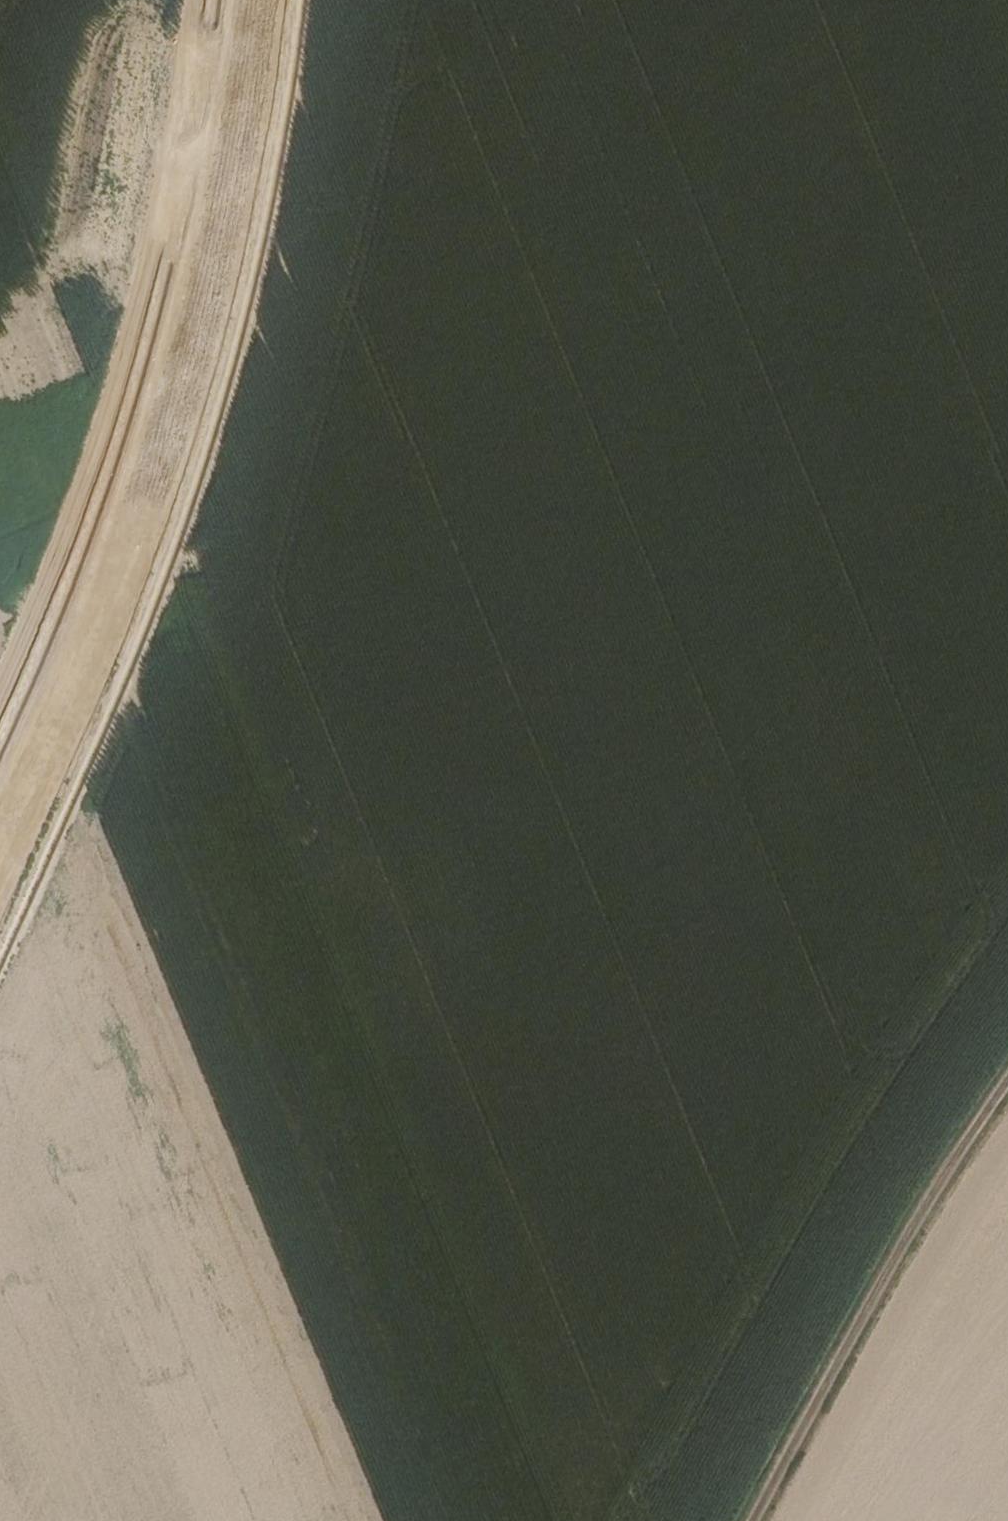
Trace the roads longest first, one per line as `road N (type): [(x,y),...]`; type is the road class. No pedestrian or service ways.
road 1 (secondary): [(253,0),(190,359),(0,841)]
road 2 (track): [(755,1520),(1007,1096)]

